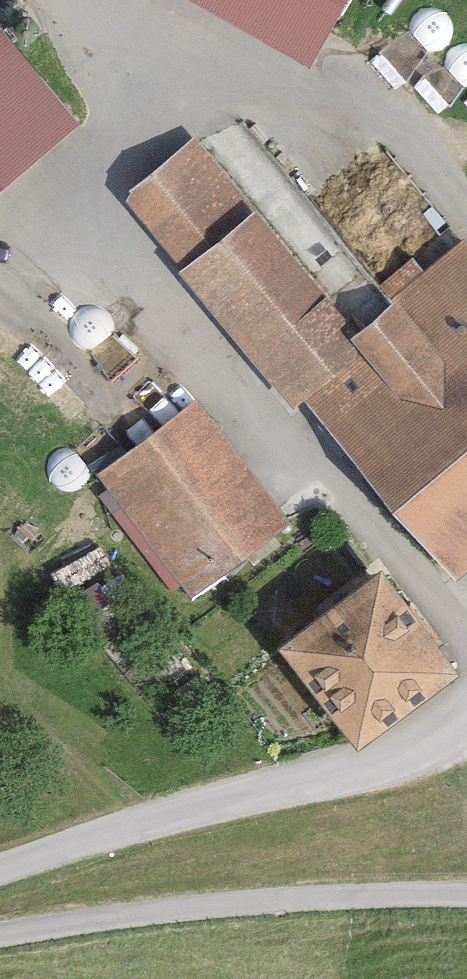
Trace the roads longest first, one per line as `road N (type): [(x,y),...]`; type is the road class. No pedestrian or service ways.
road 1 (unclassified): [(466,719),(420,754),(354,780),(73,844),(0,872)]
road 2 (track): [(0,941),(81,923),(354,896),(466,901)]

